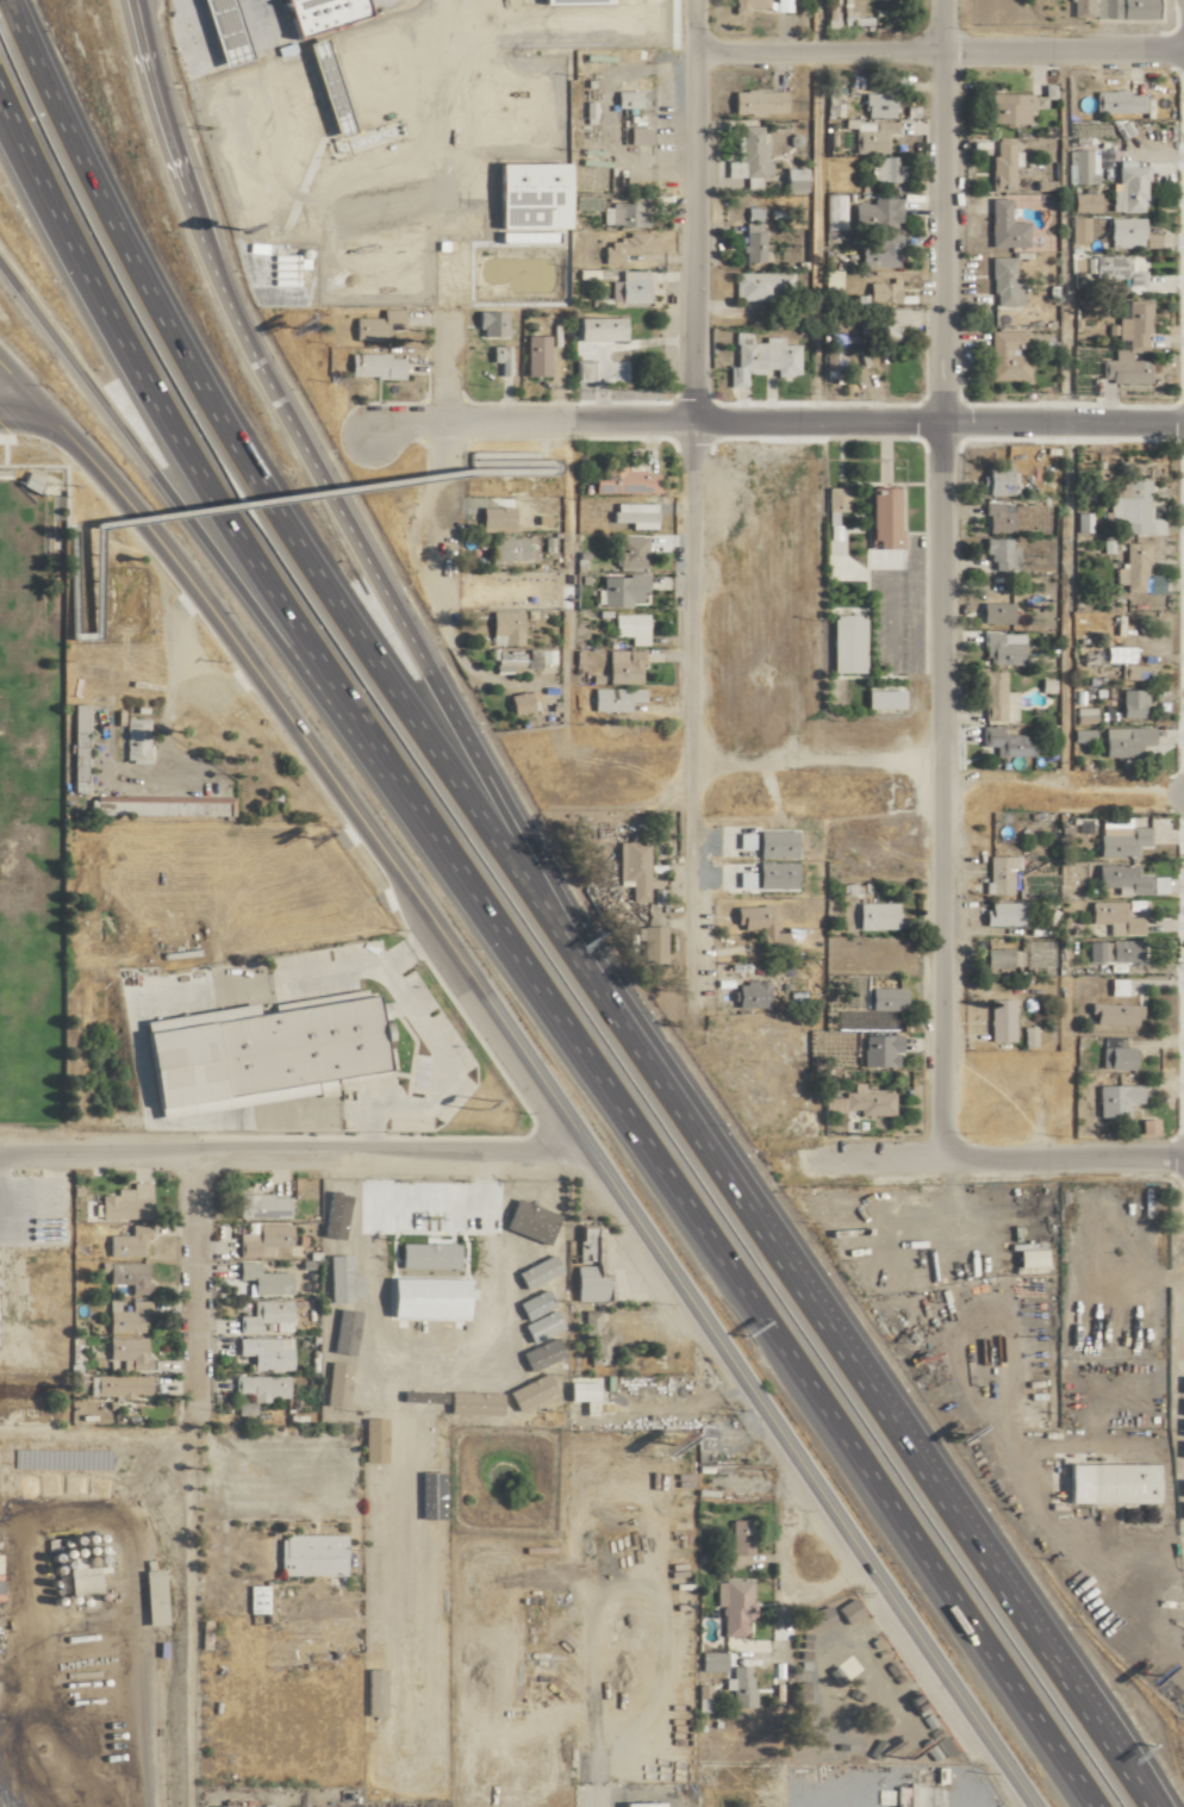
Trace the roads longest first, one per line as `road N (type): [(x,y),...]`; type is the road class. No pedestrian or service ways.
road 1 (tertiary): [(1033,1806),(254,669),(133,510),(14,385)]
road 2 (motorway): [(411,806),(1087,1806)]
road 3 (residential): [(940,1154),(939,0)]
road 4 (motorway): [(577,960),(332,598),(193,372),(74,144),(10,0)]
road 5 (motorway): [(1121,1761),(577,960)]
road 6 (motorway): [(0,110),(175,443),(411,806)]
road 7 (motorway): [(406,634),(233,322),(182,191),(127,0)]
road 8 (motorway): [(0,269),(306,685),(411,806)]
road 9 (residential): [(0,1154),(521,1152),(571,1132)]
road 10 (residential): [(692,418),(693,987)]
road 11 (tertiary): [(692,418),(1183,419)]
road 12 (residential): [(1183,50),(692,51)]
road 13 (tertiary): [(692,0),(692,418)]
road 14 (residential): [(808,1157),(1183,1157)]
road 15 (motorway): [(577,960),(522,840),(406,634)]
road 16 (residential): [(366,437),(399,420),(692,418)]
road 17 (residential): [(443,630),(445,307)]
road 18 (residential): [(192,1154),(192,1403)]

